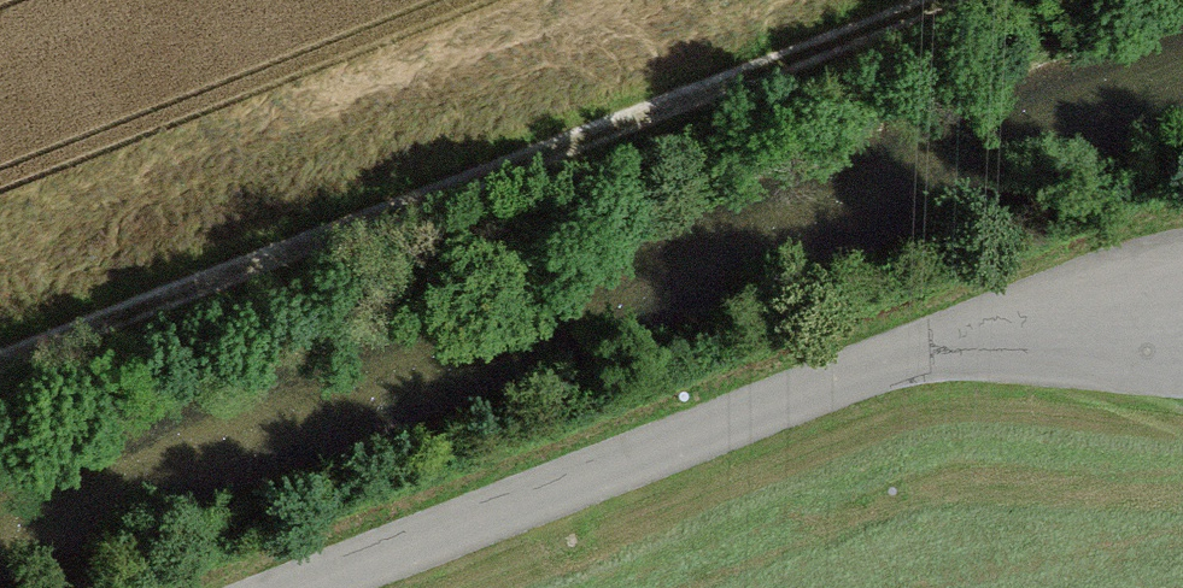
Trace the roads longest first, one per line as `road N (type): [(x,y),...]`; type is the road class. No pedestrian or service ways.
road 1 (track): [(0,359),(941,0)]
road 2 (unclassified): [(314,587),(1089,289),(1182,270)]

